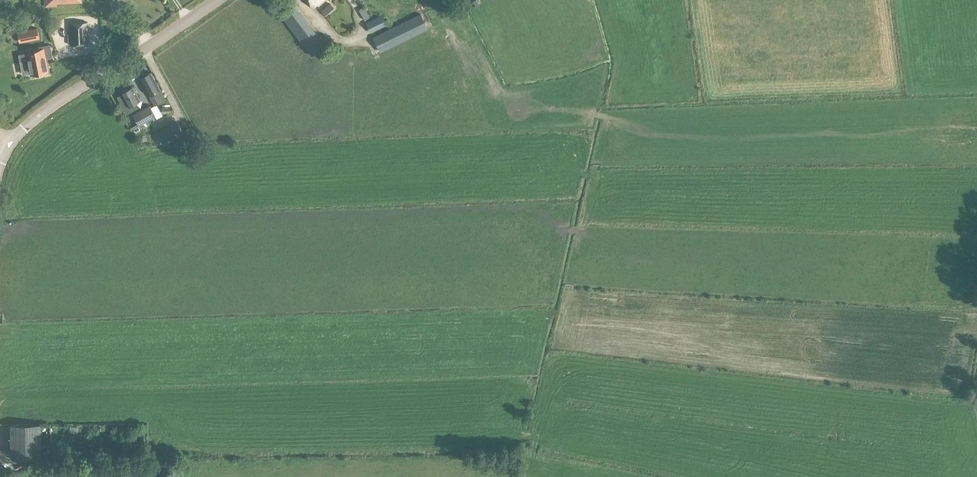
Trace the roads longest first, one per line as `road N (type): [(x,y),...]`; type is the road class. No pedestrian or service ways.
road 1 (tertiary): [(4,146),(215,0)]

